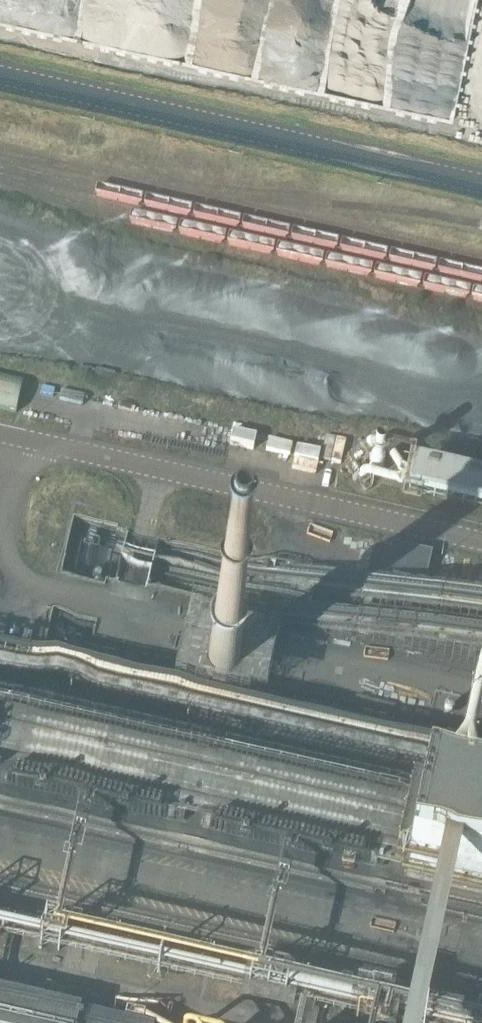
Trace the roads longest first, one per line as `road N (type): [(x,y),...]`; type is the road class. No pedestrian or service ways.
road 1 (track): [(481,62),(474,101),(455,108),(0,5)]

